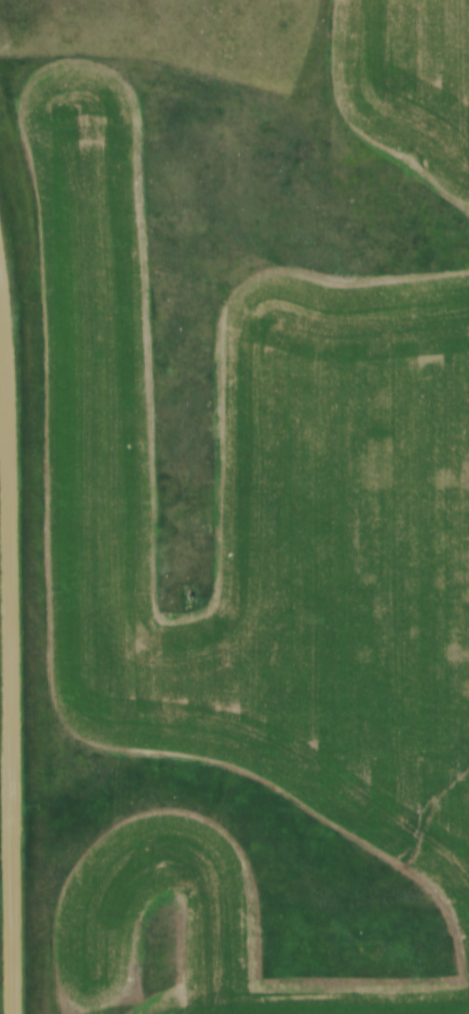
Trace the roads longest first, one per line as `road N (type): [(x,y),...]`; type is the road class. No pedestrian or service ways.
road 1 (tertiary): [(0,273),(15,1013)]

